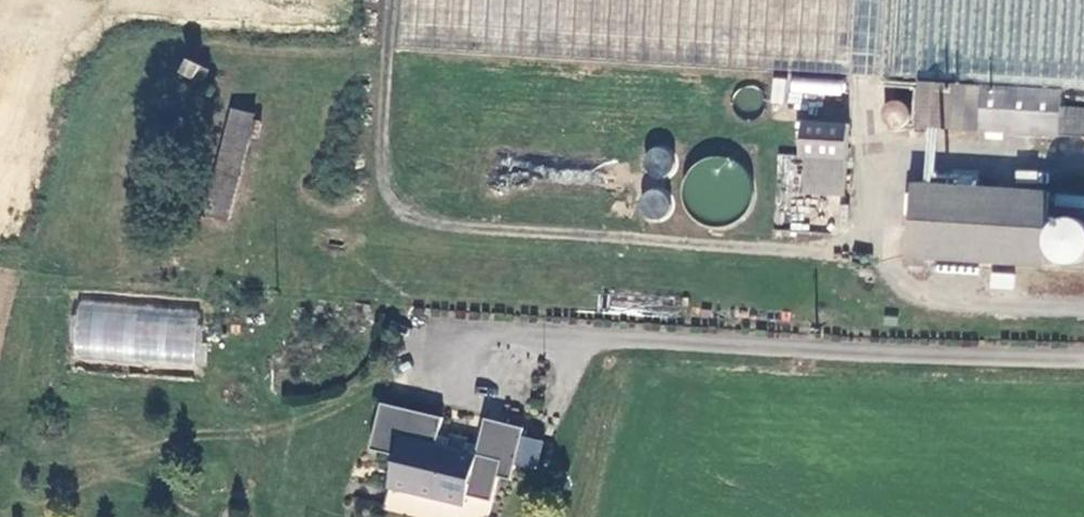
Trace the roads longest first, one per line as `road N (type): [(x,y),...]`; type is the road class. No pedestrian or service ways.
road 1 (track): [(869,242),(831,253),(424,224),(410,218),(391,190),(392,79),(374,58),(359,55),(150,51),(49,111)]
road 2 (unclassified): [(1083,305),(963,301),(907,284),(869,242),(878,157)]

